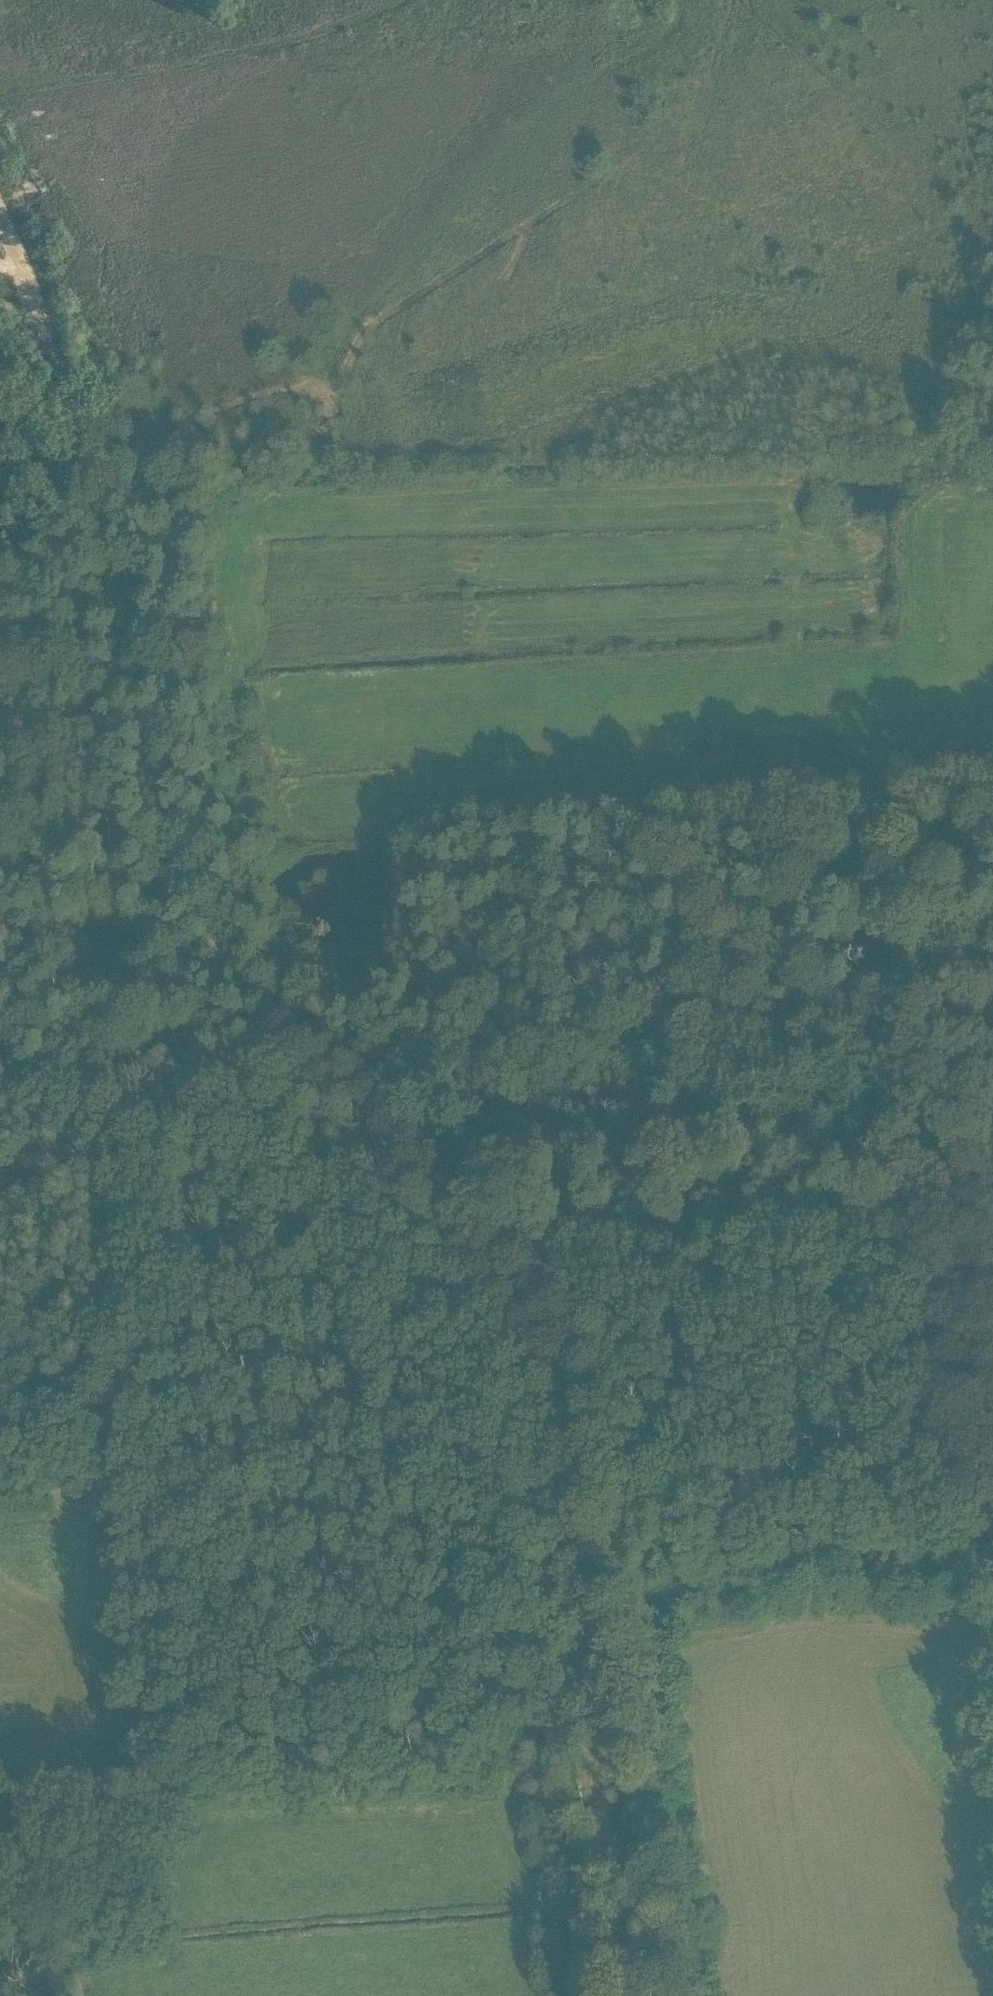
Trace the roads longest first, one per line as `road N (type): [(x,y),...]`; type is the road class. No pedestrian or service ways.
road 1 (track): [(689,1804),(512,1825)]

